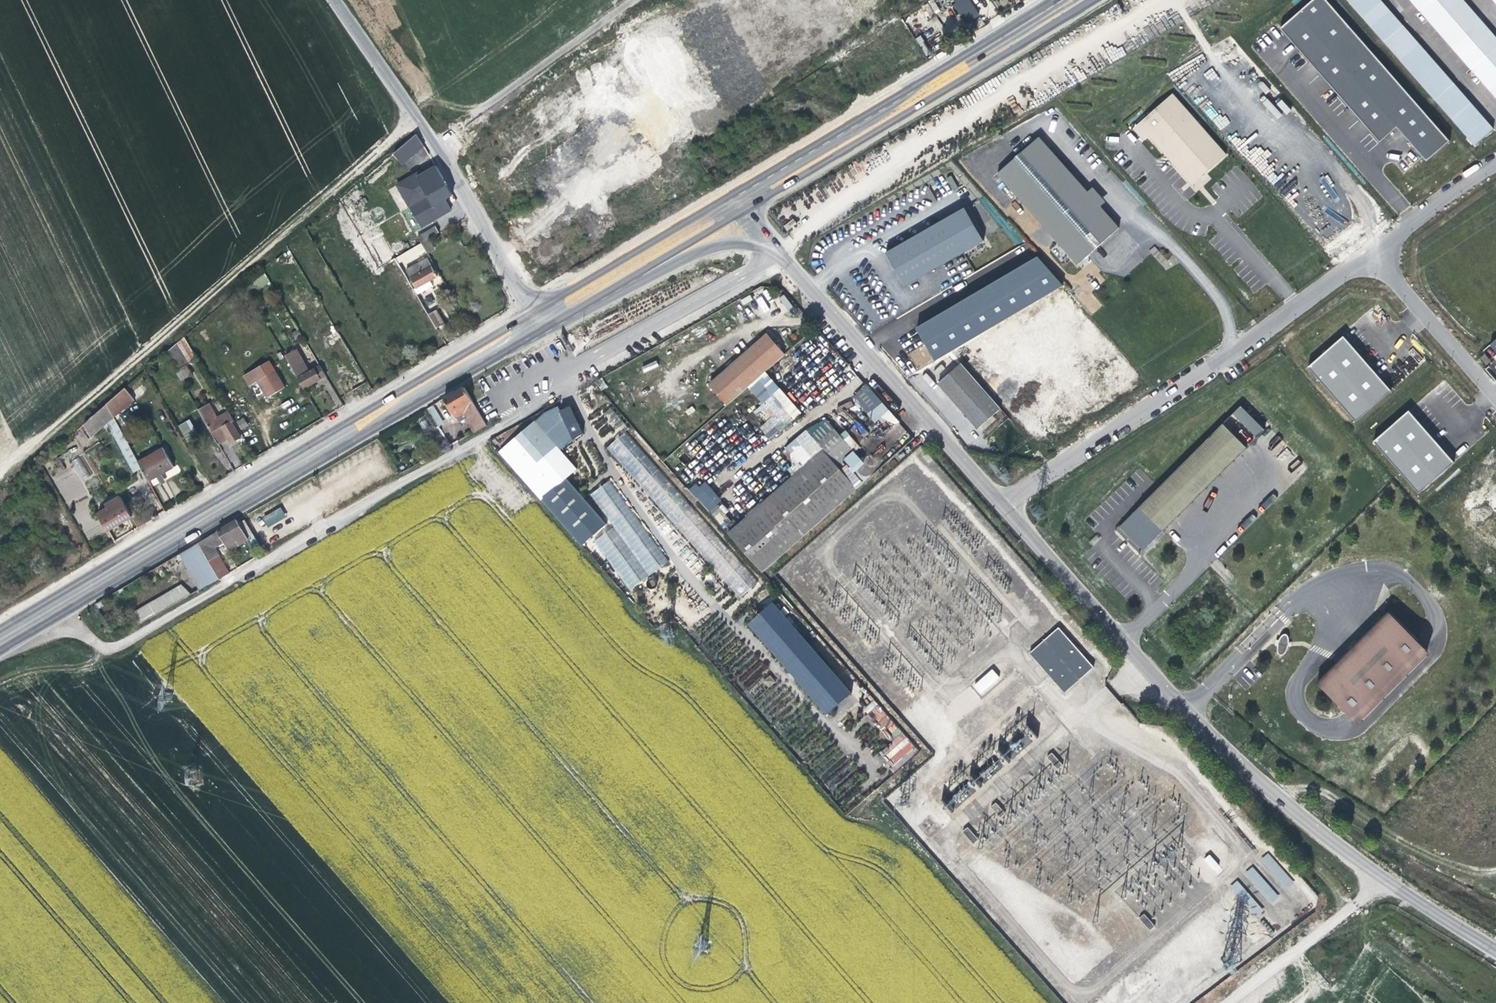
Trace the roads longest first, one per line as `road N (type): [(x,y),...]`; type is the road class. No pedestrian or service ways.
road 1 (unclassified): [(61,614),(116,648),(787,261)]
road 2 (unclassified): [(446,151),(512,275),(522,301),(513,314),(0,624)]
road 3 (primary): [(617,217),(544,306),(456,367),(0,630)]
road 4 (primary): [(61,614),(455,378),(649,250)]
road 5 (track): [(437,98),(0,484)]
road 6 (track): [(834,818),(697,657),(652,640),(478,440)]
road 7 (tertiary): [(1495,953),(1302,819),(1213,739),(1142,660)]
road 8 (unclassified): [(1368,254),(997,502)]
road 9 (primary): [(740,202),(777,165),(946,83),(1084,0)]
road 10 (primary): [(1057,0),(874,107),(801,138),(724,151)]
road 11 (tertiary): [(997,502),(787,261)]
road 12 (tertiary): [(1142,660),(997,502)]
road 13 (unclassified): [(1368,254),(1495,396)]
road 14 (unclassified): [(618,0),(471,116)]
road 15 (unclassified): [(471,116),(437,98),(342,0)]
road 16 (unclassified): [(1495,164),(1368,254)]
road 17 (primary): [(724,151),(699,133),(669,130),(640,140),(620,163)]

